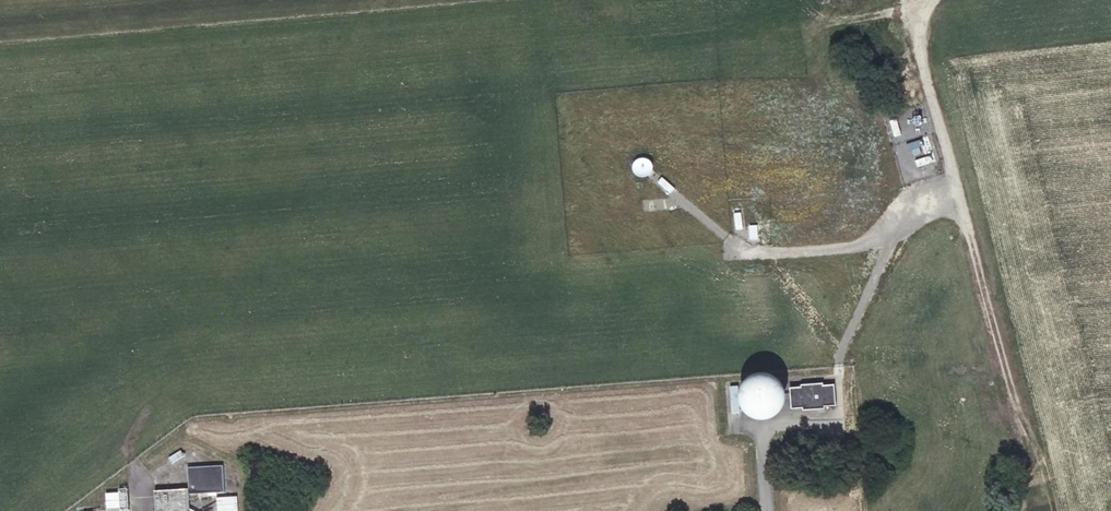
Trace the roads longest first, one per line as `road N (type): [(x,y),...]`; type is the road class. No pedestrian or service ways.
road 1 (track): [(937,0),(923,69),(1033,491)]

